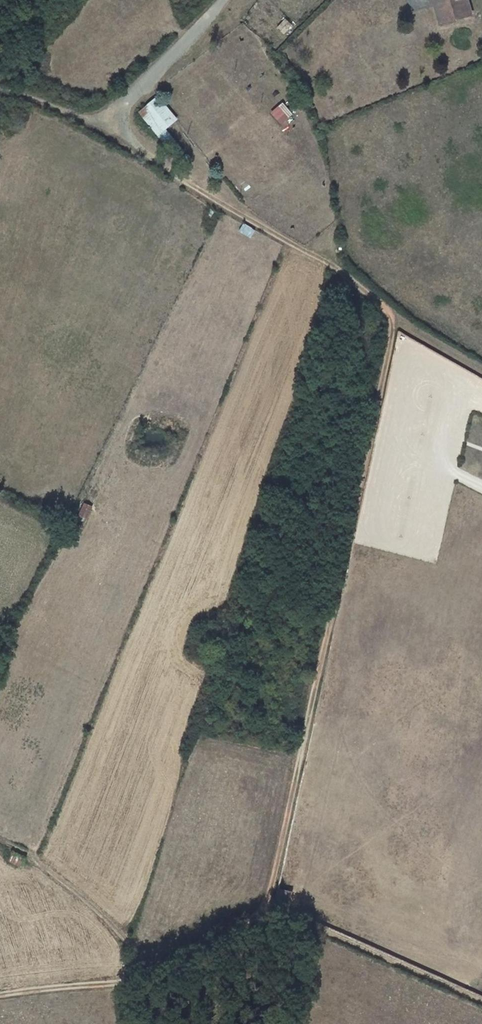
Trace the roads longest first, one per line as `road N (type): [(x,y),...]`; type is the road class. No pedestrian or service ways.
road 1 (track): [(0,995),(121,982),(205,957),(259,921),(278,866),(391,340),(386,309),(338,269),(122,134)]
road 2 (track): [(268,905),(481,1001)]
road 3 (track): [(151,973),(124,937),(33,858)]
road 4 (track): [(0,92),(93,123),(117,119)]

